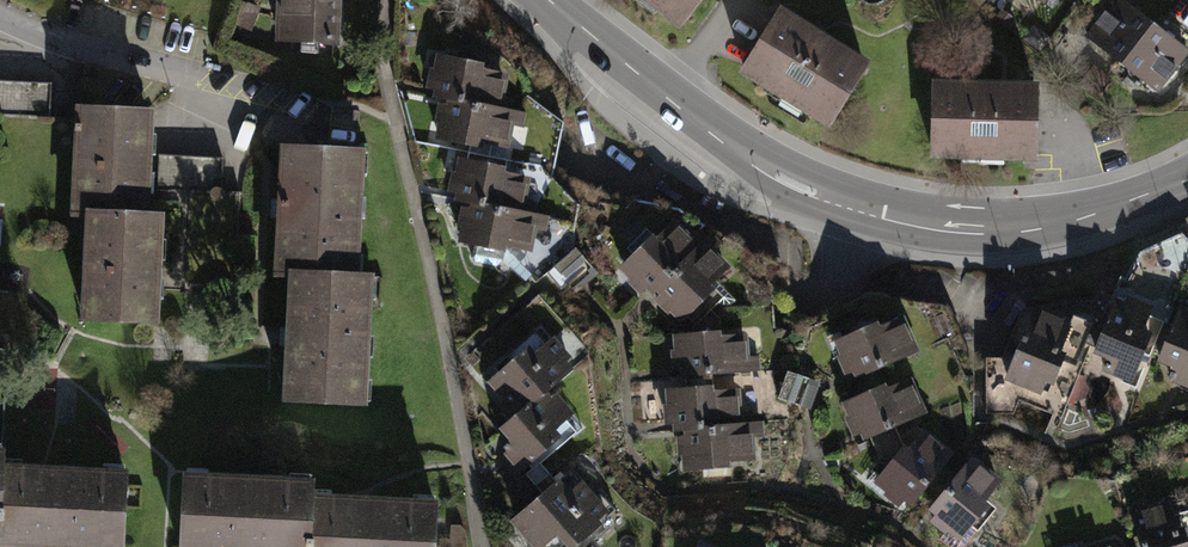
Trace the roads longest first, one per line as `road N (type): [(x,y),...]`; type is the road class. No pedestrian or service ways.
road 1 (secondary): [(1187,181),(1103,211),(1043,220),(952,222),(855,202),(718,141),(548,0)]

